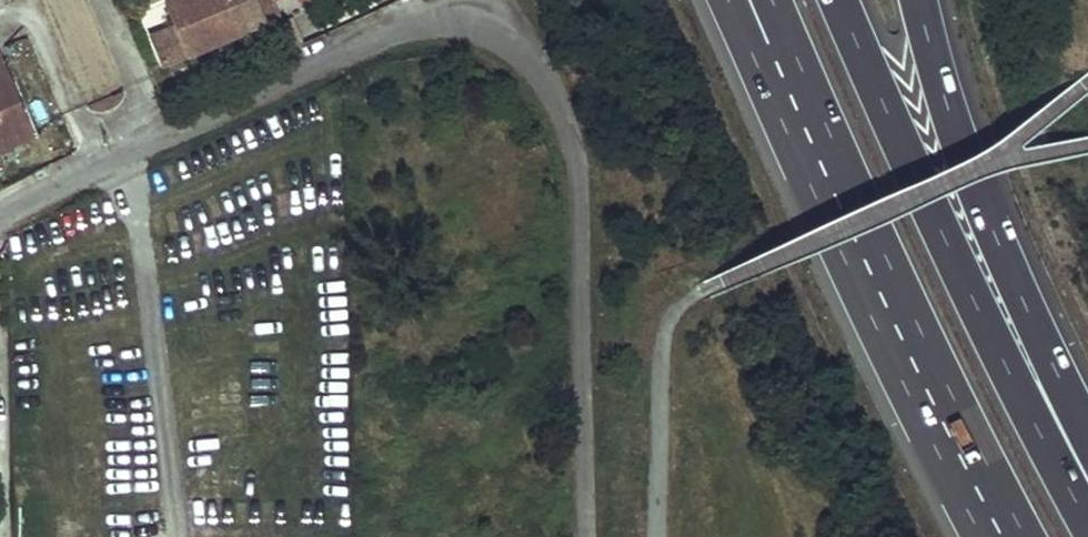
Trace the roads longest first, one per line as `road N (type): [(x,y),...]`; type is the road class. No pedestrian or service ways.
road 1 (motorway): [(1087,530),(987,333),(837,0)]
road 2 (residential): [(0,207),(393,32),(432,23),(494,34)]
road 3 (residential): [(587,536),(573,149),(551,95),(494,34)]
road 4 (motorway): [(1087,440),(974,188),(916,0)]
road 5 (motorway): [(832,166),(903,326),(1013,536)]
road 6 (motorway): [(727,0),(748,45),(832,166)]
road 7 (motorway): [(764,0),(832,166)]

